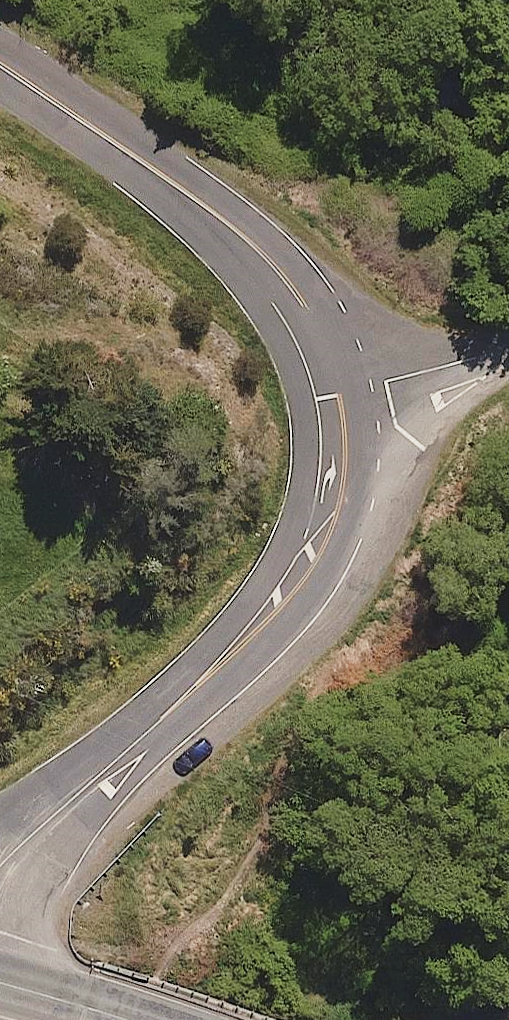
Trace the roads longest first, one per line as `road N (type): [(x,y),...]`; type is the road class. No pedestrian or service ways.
road 1 (unclassified): [(331,392),(327,490),(316,537),(284,595),(243,644),(0,865)]
road 2 (unclassified): [(0,64),(202,206),(262,259),(301,310),(331,392)]
road 3 (unclassified): [(331,392),(508,349)]
road 4 (primary): [(126,1019),(0,980)]

